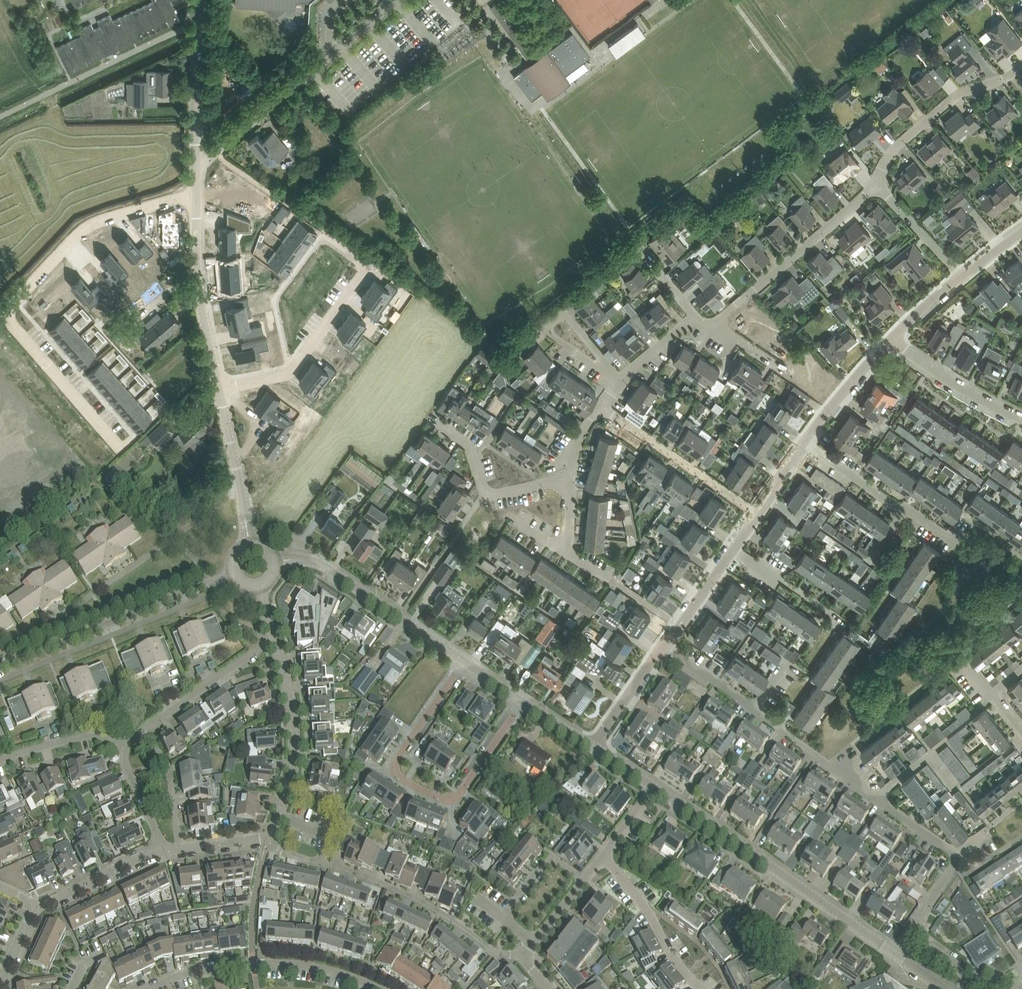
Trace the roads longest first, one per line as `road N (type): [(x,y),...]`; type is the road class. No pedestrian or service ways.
road 1 (residential): [(121,442),(10,311),(83,227),(198,194)]
road 2 (residential): [(463,660),(398,758),(400,778),(450,799),(525,700)]
road 3 (residential): [(895,956),(654,786)]
road 4 (residential): [(525,955),(496,953),(418,901),(271,840)]
road 5 (residential): [(195,163),(398,0)]
road 6 (residential): [(0,678),(235,575)]
road 7 (residential): [(154,988),(206,972),(282,963),(321,966),(379,988)]
road 8 (residential): [(463,660),(315,561),(273,564)]
road 9 (residential): [(714,325),(876,183)]
road 10 (residential): [(365,265),(289,369),(216,386)]
road 11 (residential): [(271,840),(289,784),(292,730),(272,643)]
road 12 (unclassified): [(216,386),(199,293),(198,194)]
road 13 (residential): [(876,183),(900,142),(960,93),(1021,65)]
road 14 (residential): [(621,379),(571,328),(541,338),(618,382)]
road 15 (residential): [(758,514),(602,407)]
road 16 (residential): [(955,525),(948,536),(805,443)]
road 17 (residential): [(569,479),(486,492),(470,446),(435,421)]
road 18 (residential): [(958,856),(815,755)]
road 19 (residential): [(603,855),(703,988)]
road 20 (unclassified): [(251,547),(216,386)]
road 21 (unclassified): [(195,163),(202,0)]
road 22 (residential): [(144,730),(234,676),(272,643)]
road 23 (residential): [(1021,419),(890,340)]
road 24 (residential): [(36,907),(162,848)]
road 25 (residential): [(805,443),(890,340)]
road 26 (residential): [(0,759),(95,734),(128,743)]
road 27 (residential): [(960,276),(876,183)]
road 28 (residential): [(179,846),(170,766),(144,730)]
road 29 (residential): [(735,550),(839,617)]
road 30 (residential): [(594,747),(663,647)]
road 31 (residential): [(663,647),(735,550)]

